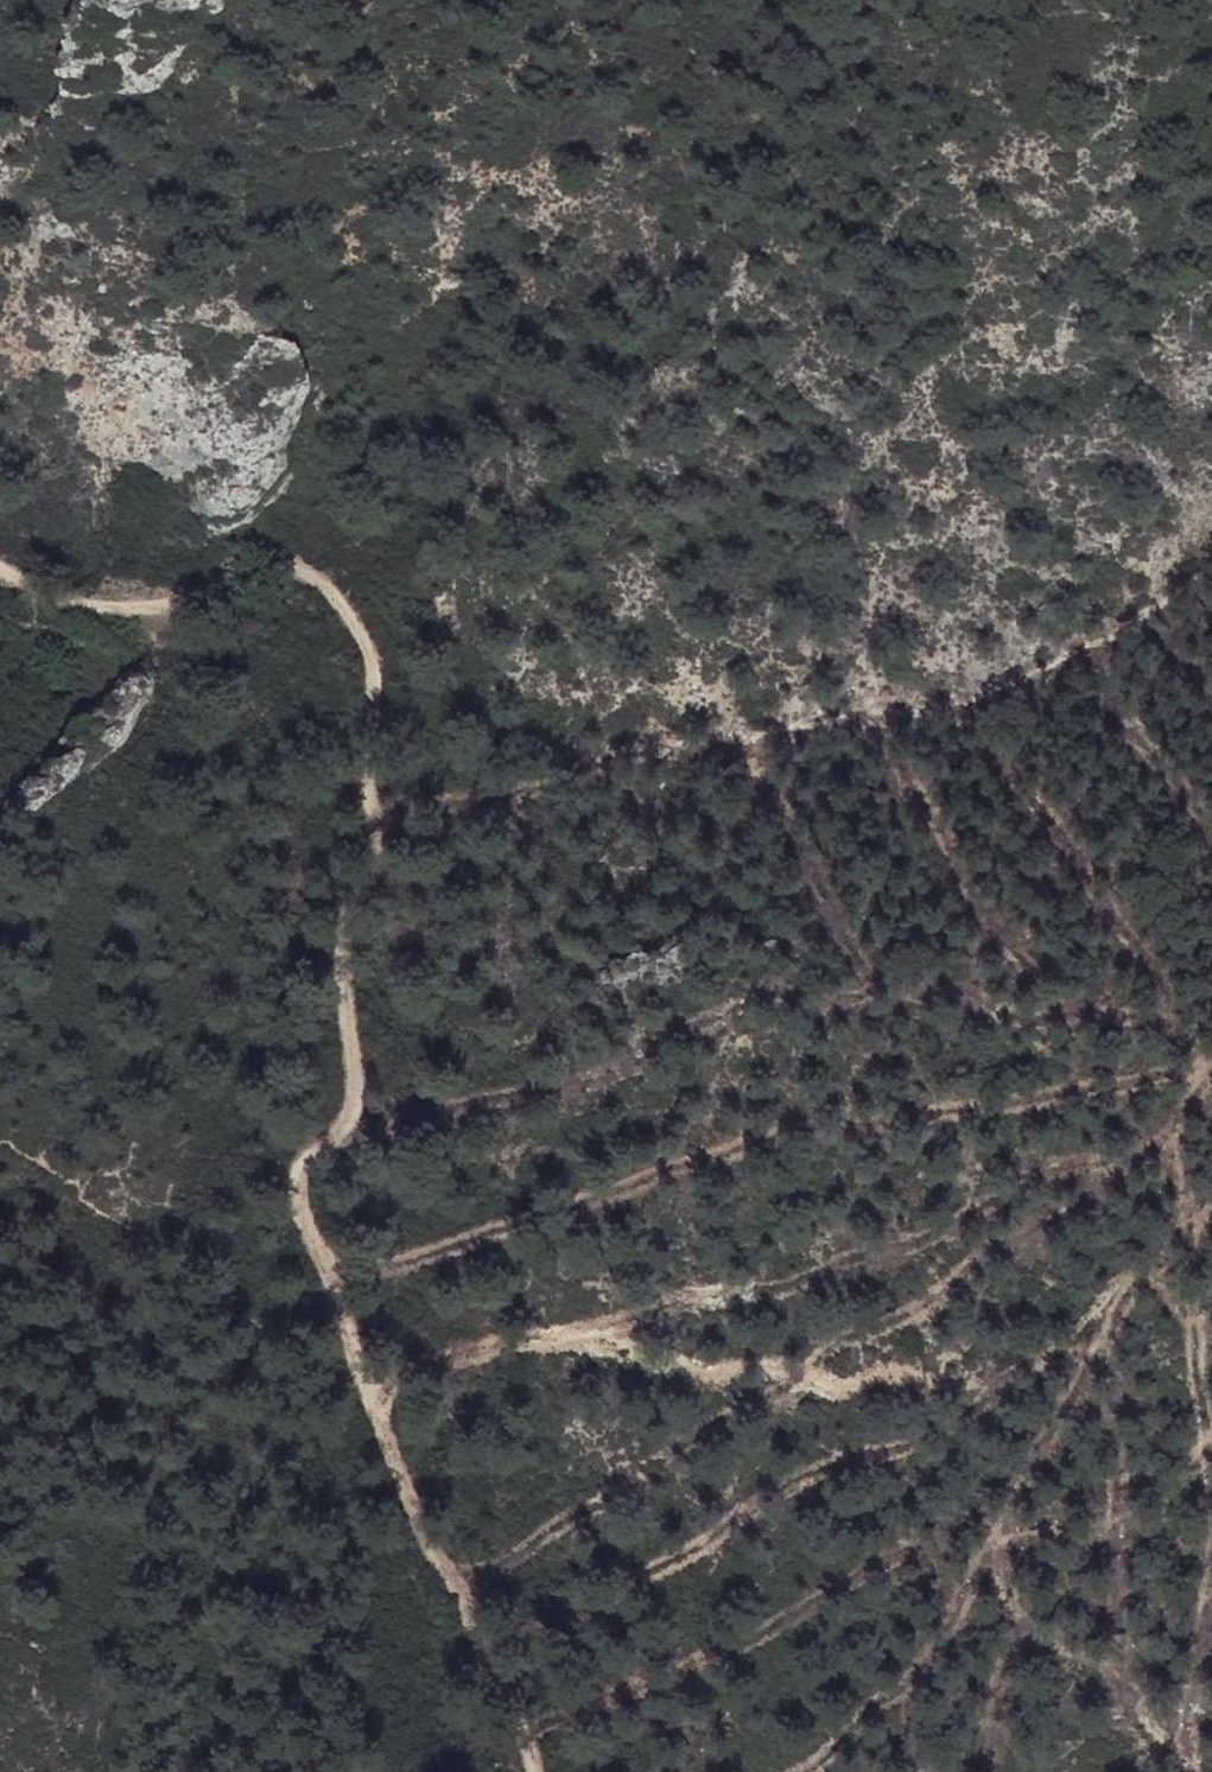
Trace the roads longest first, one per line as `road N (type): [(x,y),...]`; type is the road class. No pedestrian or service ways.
road 1 (track): [(534,1771),(413,1506),(298,1206),(319,1143),(360,1113),(348,963),(382,673),(340,592),(299,570),(252,577),(199,600),(80,605),(0,576)]
road 2 (track): [(1211,1436),(1148,1508),(989,1551),(1009,1600),(1076,1663),(1182,1739),(1191,1771)]

